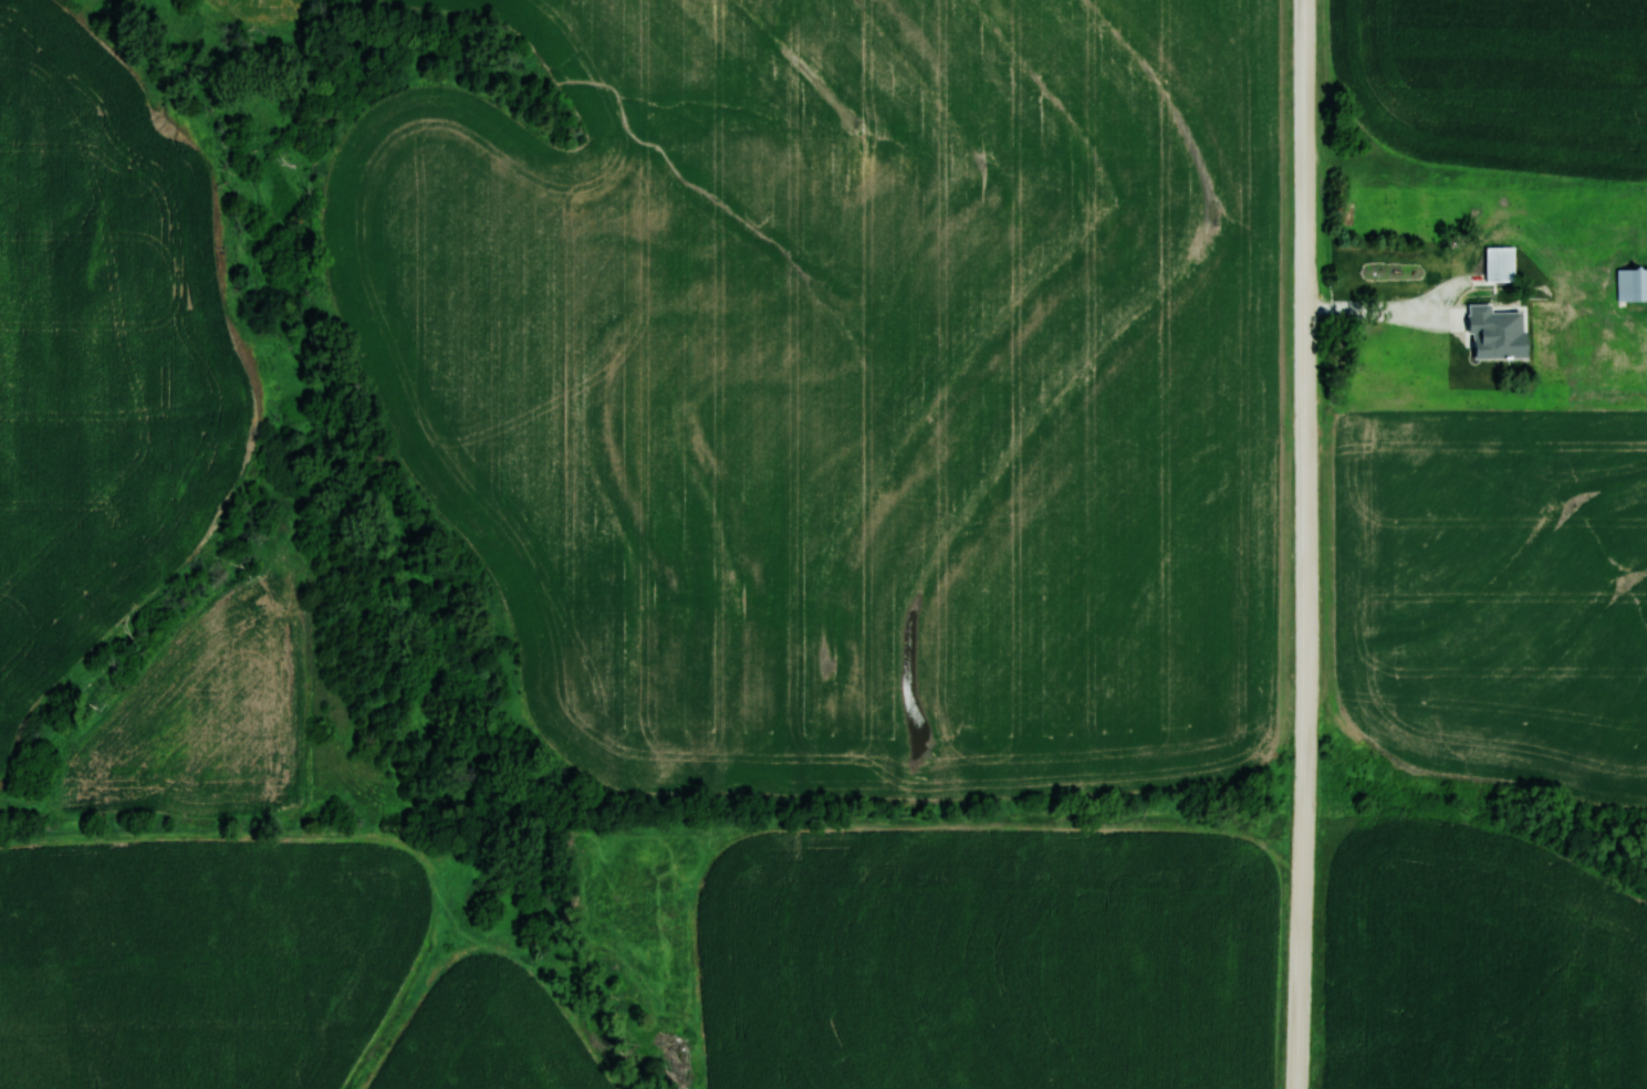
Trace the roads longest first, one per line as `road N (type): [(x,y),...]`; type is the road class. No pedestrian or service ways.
road 1 (tertiary): [(1297,1088),(1305,819),(1303,0)]

